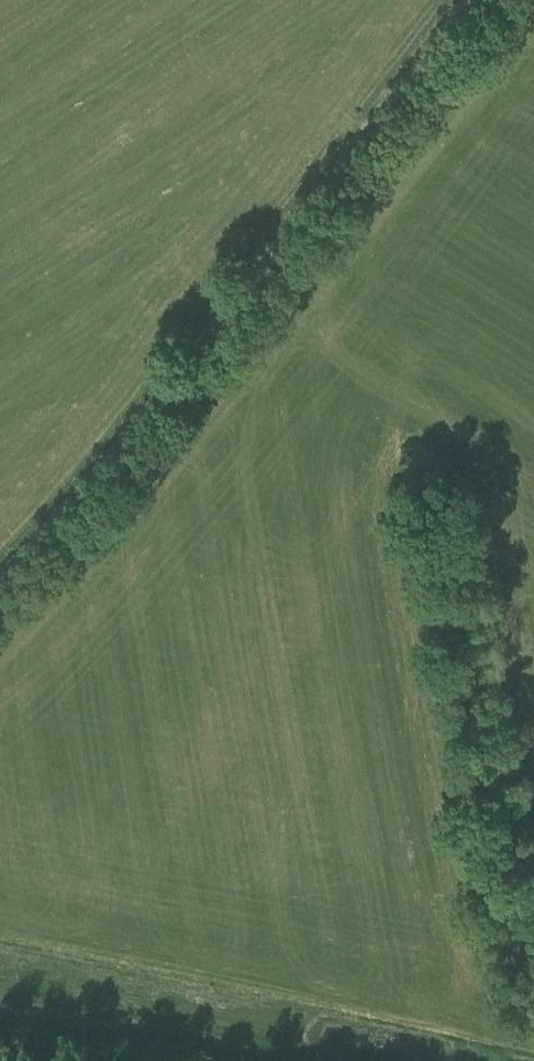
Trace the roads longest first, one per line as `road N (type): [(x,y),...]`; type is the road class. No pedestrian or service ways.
road 1 (unclassified): [(0,579),(119,448),(472,0)]

